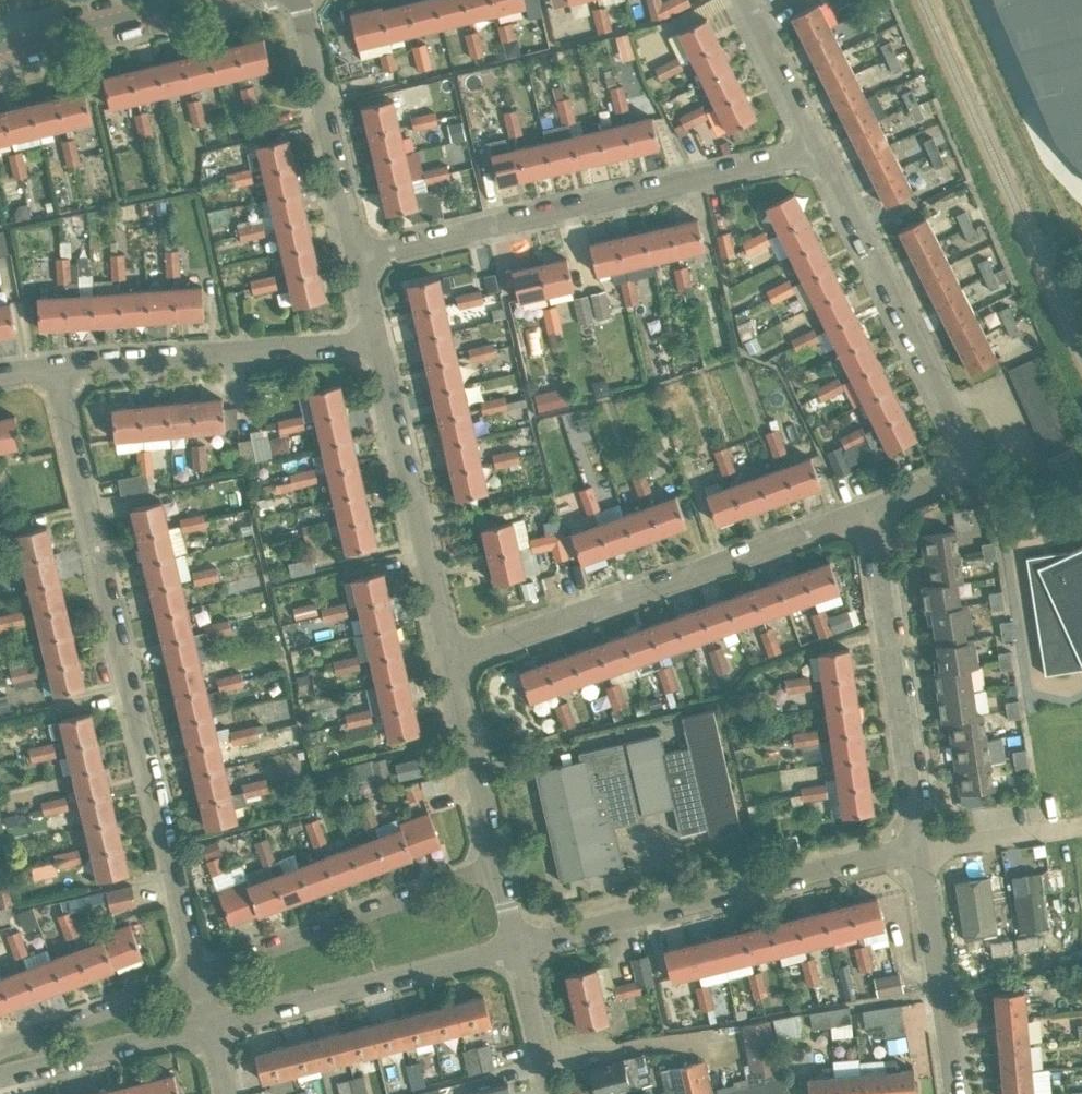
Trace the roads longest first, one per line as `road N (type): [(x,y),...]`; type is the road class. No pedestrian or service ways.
road 1 (residential): [(196,975),(50,367)]
road 2 (residential): [(360,254),(817,150)]
road 3 (residential): [(864,511),(949,476),(961,447),(817,150)]
road 4 (residential): [(448,657),(864,511)]
road 5 (residential): [(516,946),(919,847)]
road 6 (residential): [(919,847),(864,511)]
road 7 (residential): [(448,657),(374,337)]
road 8 (residential): [(50,367),(374,337)]
road 9 (residential): [(498,864),(196,975)]
road 10 (residential): [(207,1021),(516,946)]
road 11 (residential): [(360,254),(300,0)]
road 12 (residential): [(953,1093),(919,847)]
road 13 (residential): [(0,1075),(207,1021)]
road 14 (residential): [(498,864),(448,657)]
road 15 (residential): [(196,975),(0,1050)]
road 16 (unclassified): [(0,46),(196,0)]
road 17 (residential): [(817,150),(744,0)]
road 18 (residential): [(551,1093),(516,946)]

